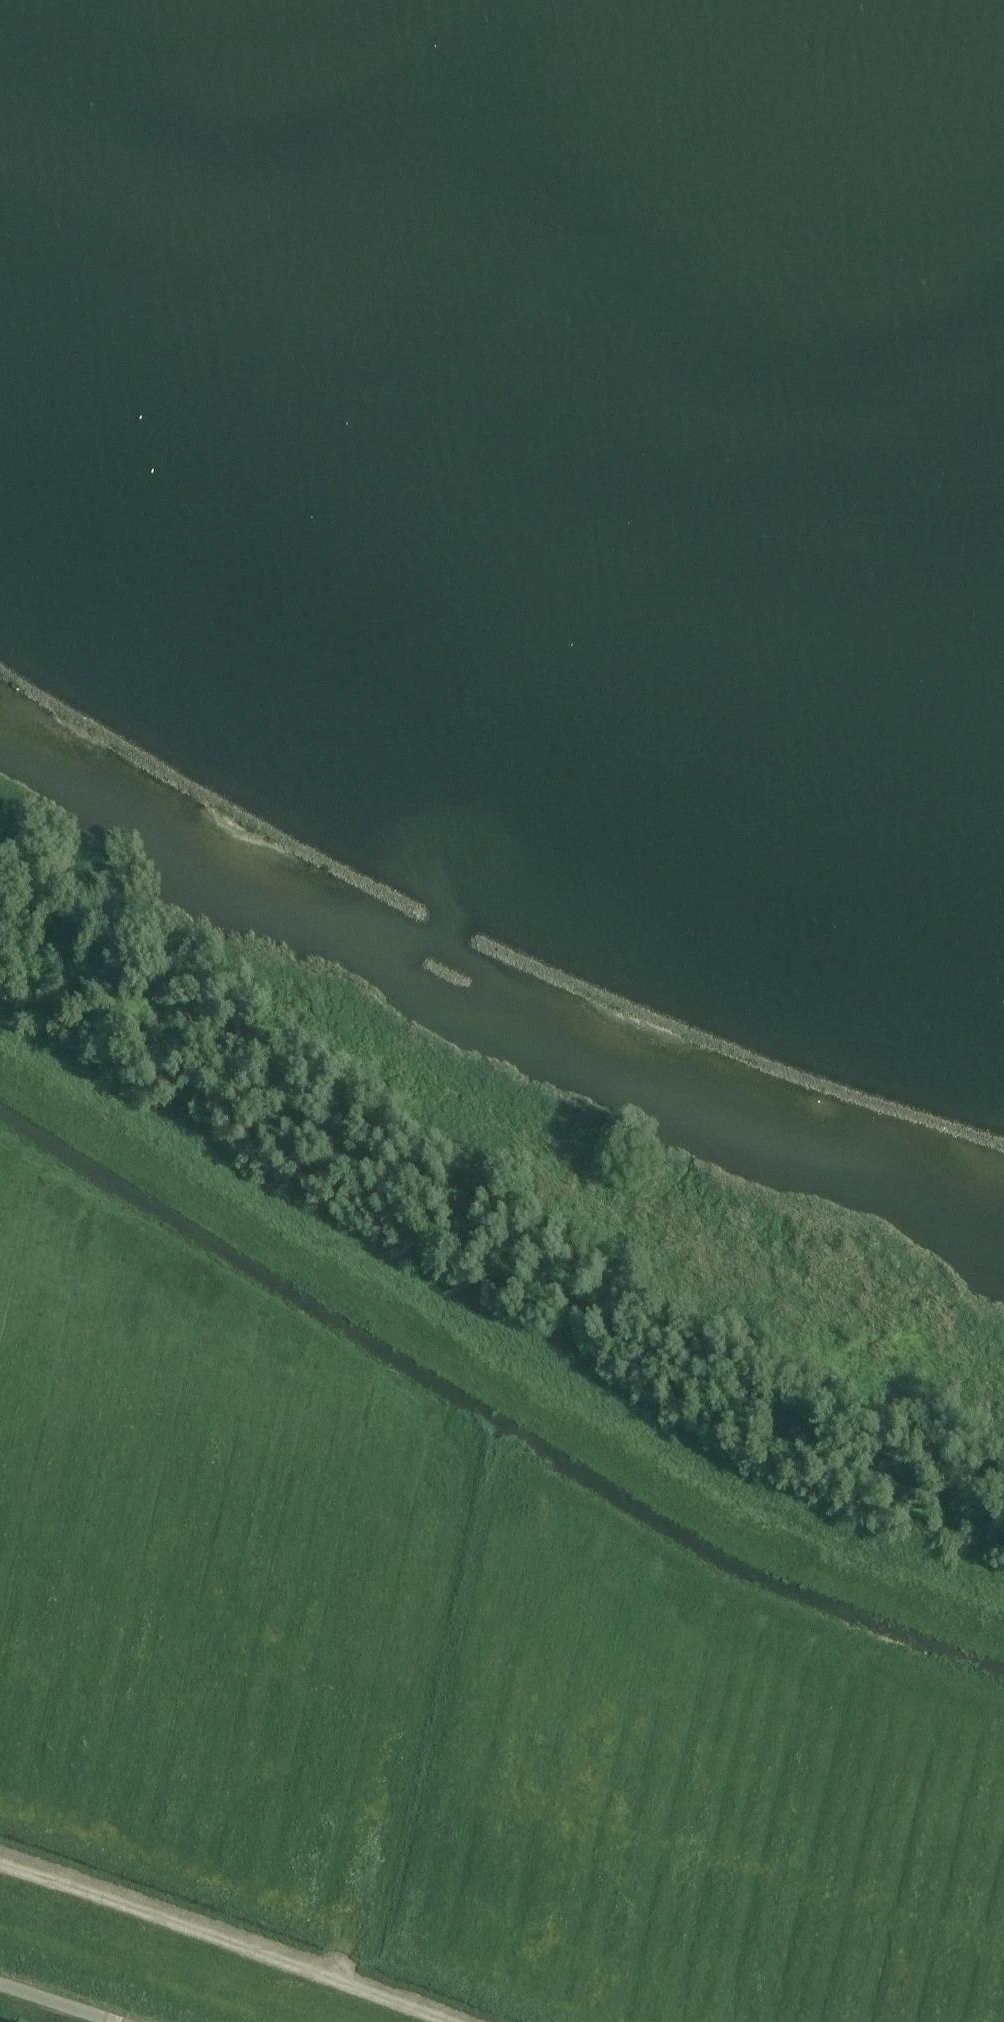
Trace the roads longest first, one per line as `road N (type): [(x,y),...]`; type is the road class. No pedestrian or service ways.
road 1 (track): [(0,1871),(432,2021)]
road 2 (unclassified): [(128,2021),(0,1980)]

